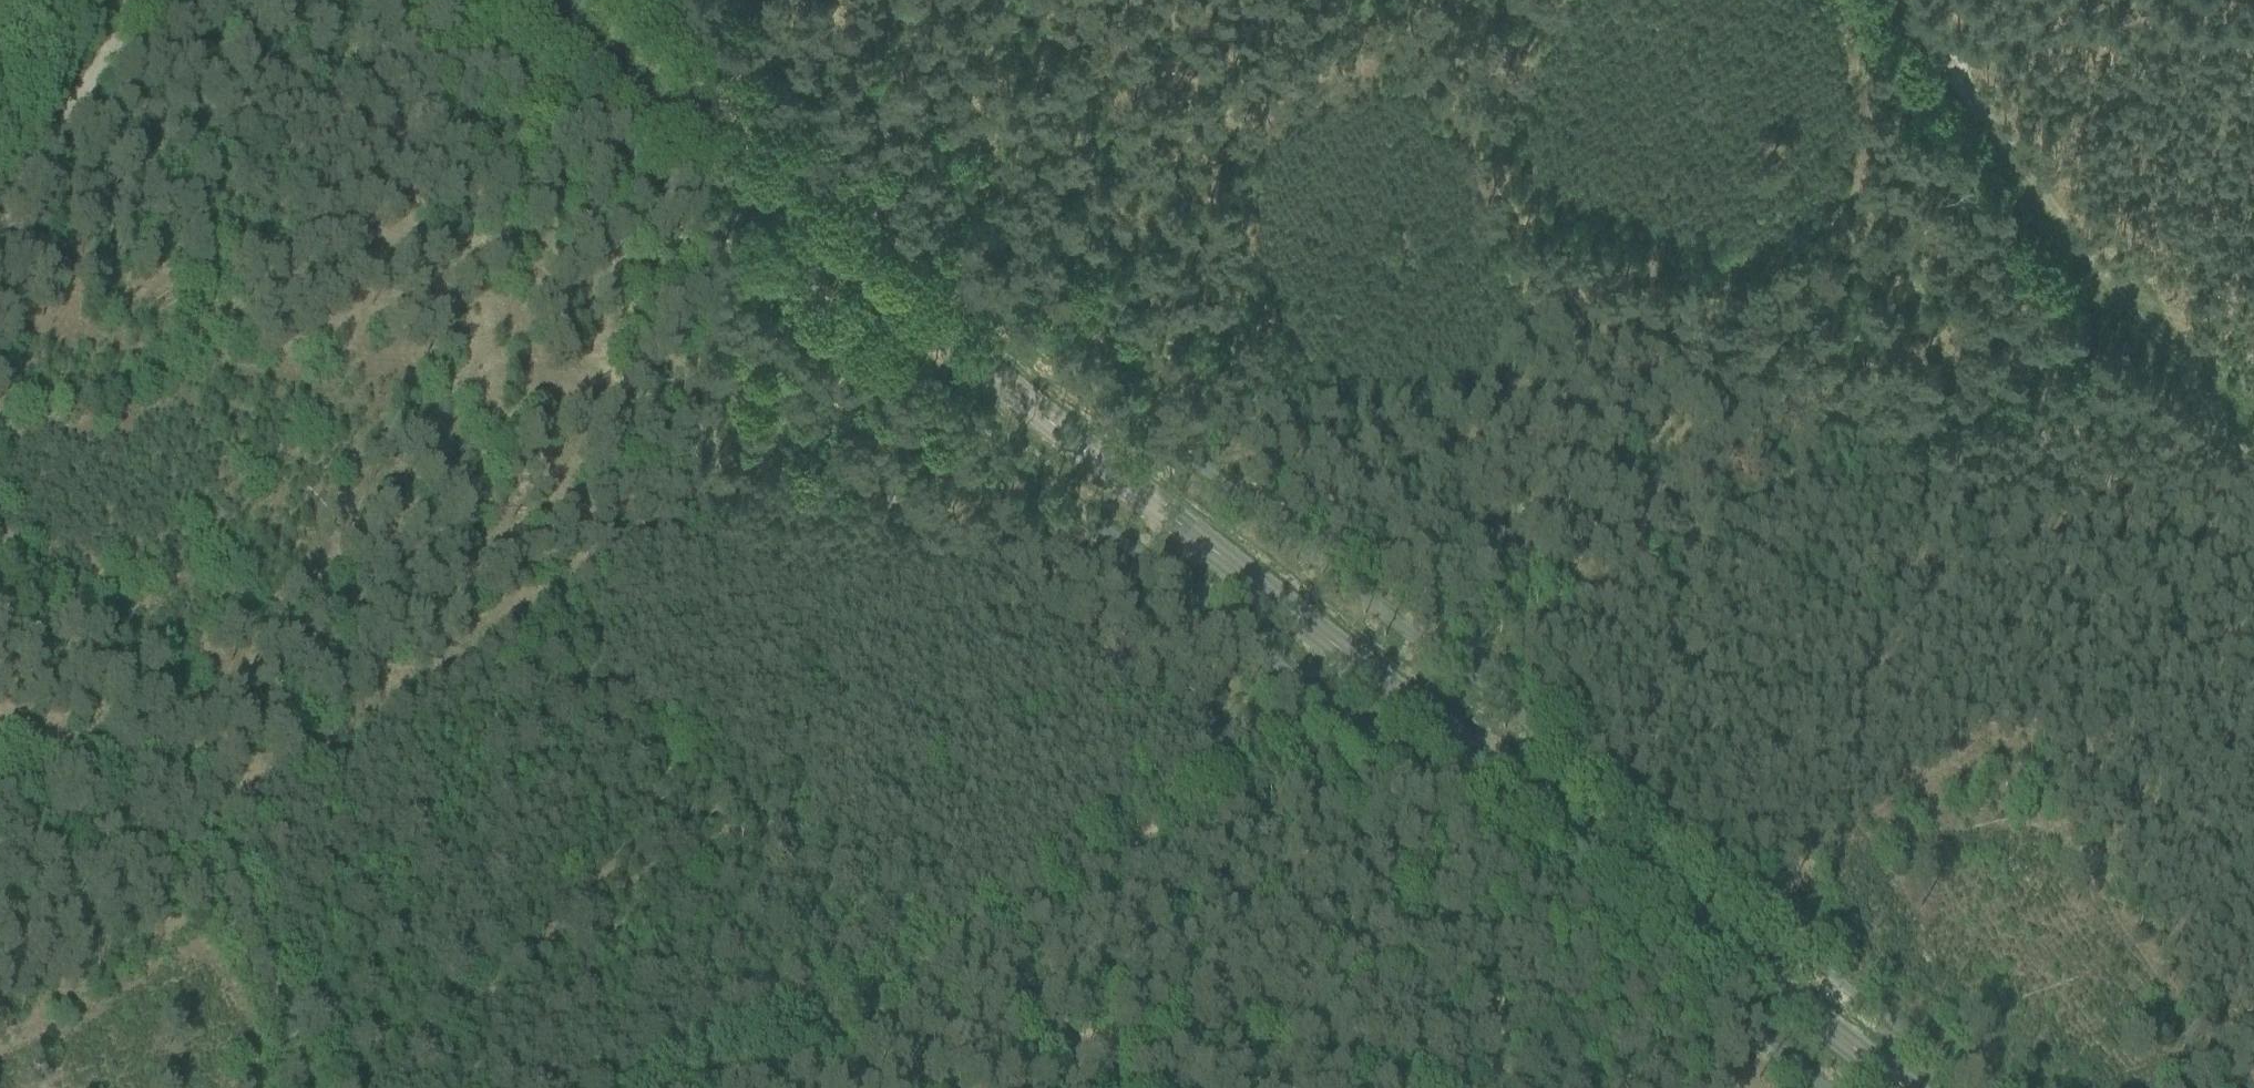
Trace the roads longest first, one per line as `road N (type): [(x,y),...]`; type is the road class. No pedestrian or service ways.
road 1 (tertiary): [(1892,1087),(495,0)]
road 2 (track): [(2253,490),(1913,0)]

